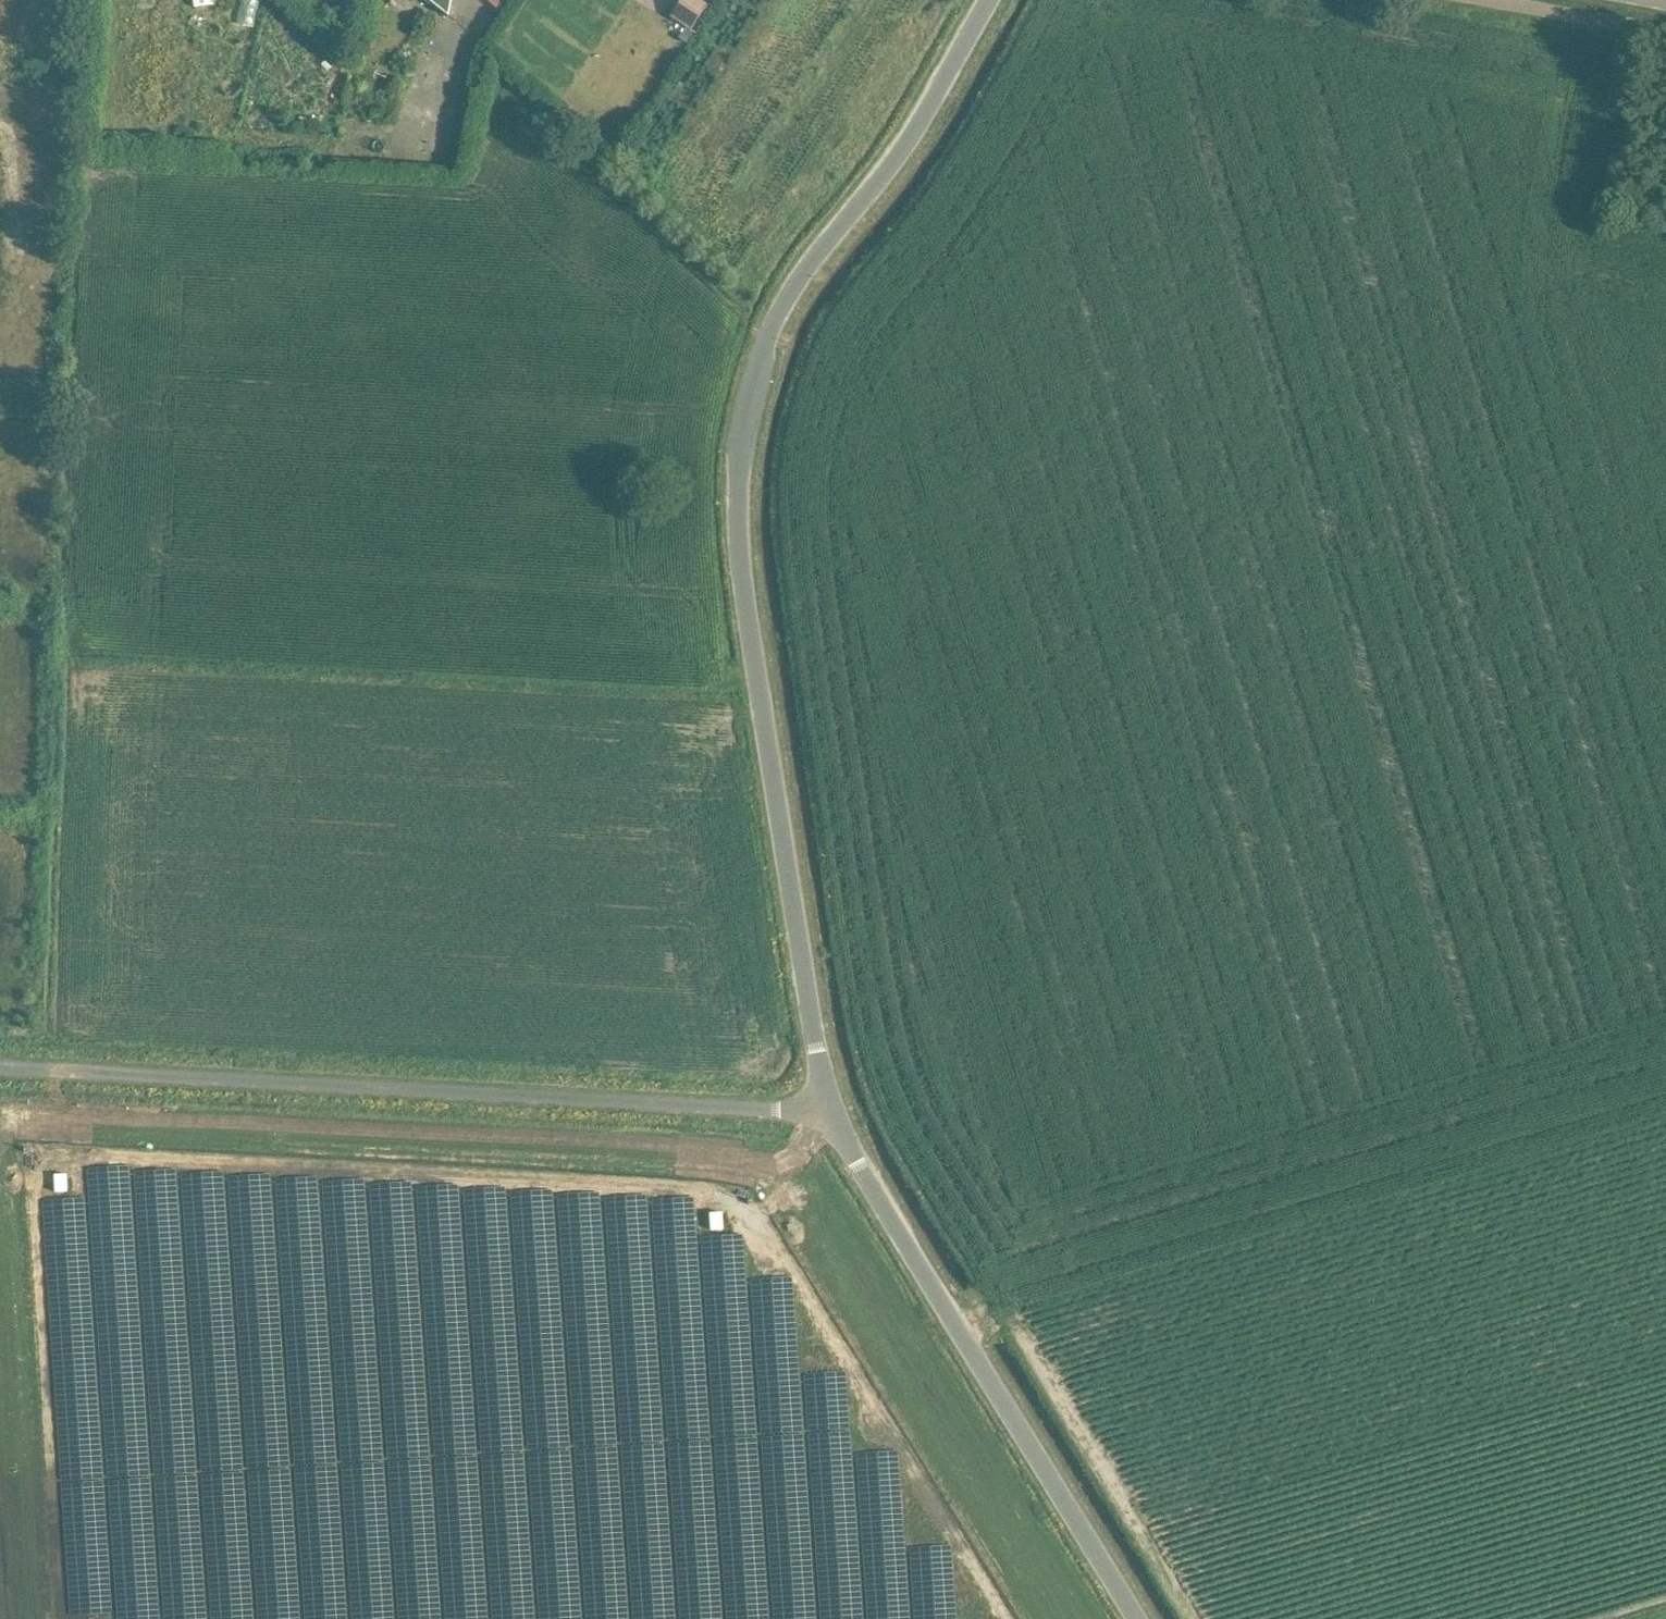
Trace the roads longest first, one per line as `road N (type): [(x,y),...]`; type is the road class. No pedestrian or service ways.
road 1 (unclassified): [(830,1105),(739,526),(746,428),(790,303),(916,131),(988,0)]
road 2 (unclassified): [(830,1105),(799,1111),(0,1067)]
road 3 (unclassified): [(1136,1618),(830,1105)]
road 4 (residential): [(1665,32),(1492,0)]

